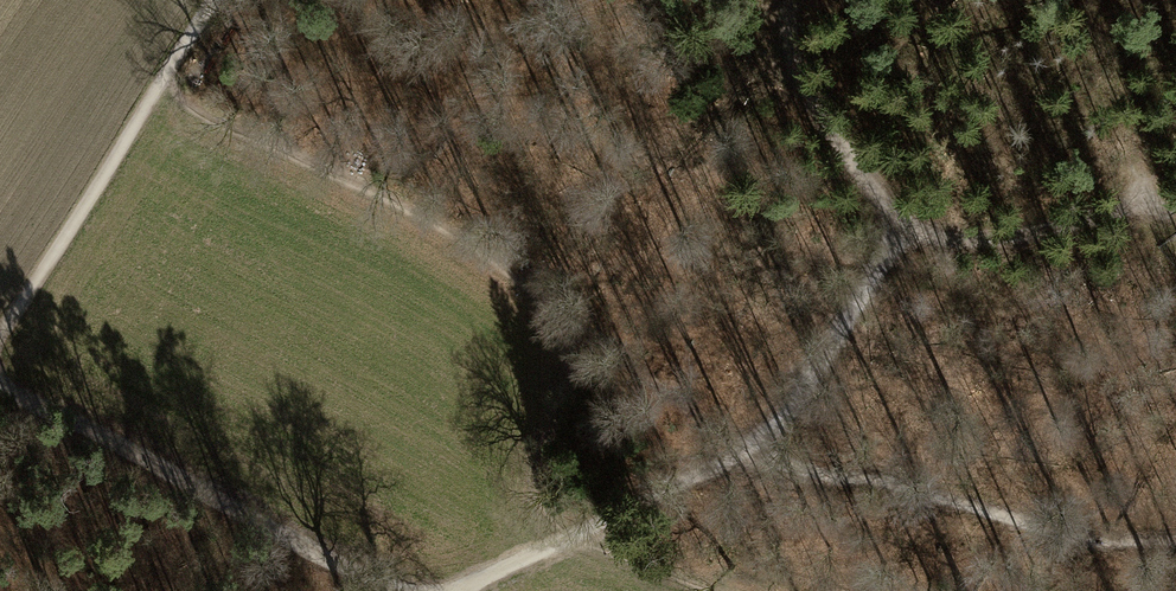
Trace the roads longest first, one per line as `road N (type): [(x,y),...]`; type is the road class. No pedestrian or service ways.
road 1 (track): [(0,382),(404,590)]
road 2 (track): [(1175,542),(1084,539),(754,451)]
road 3 (track): [(211,0),(0,337)]
road 4 (track): [(754,451),(461,590)]
road 5 (track): [(905,231),(802,392),(754,451)]
road 6 (track): [(792,0),(796,58),(819,114),(905,231)]
road 7 (track): [(905,231),(983,243),(1142,200)]

